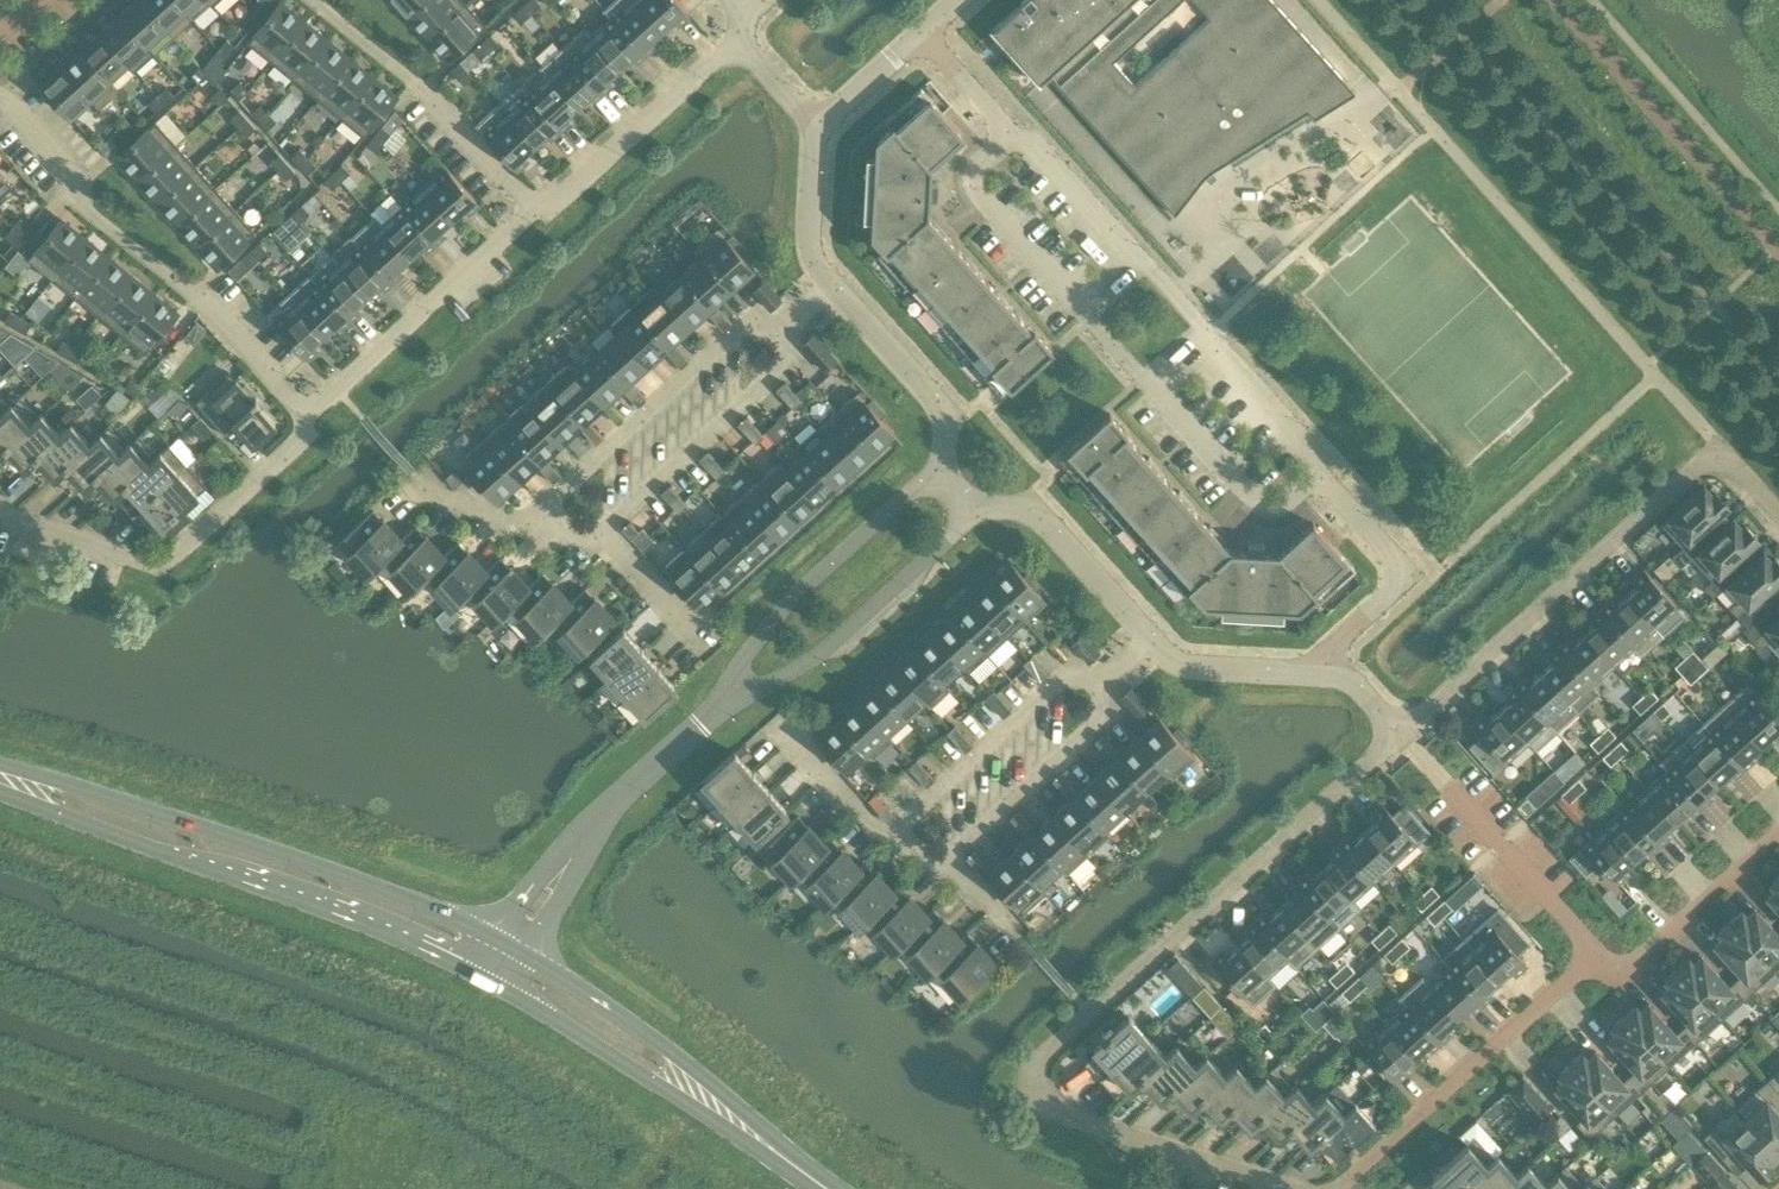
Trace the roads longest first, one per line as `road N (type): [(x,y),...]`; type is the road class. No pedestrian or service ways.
road 1 (residential): [(1302,674),(1411,575),(1319,476),(1312,449),(1033,142),(1011,135),(920,32)]
road 2 (residential): [(1401,734),(1037,1066),(1039,1093),(1061,1114),(1289,1188)]
road 3 (residential): [(1337,1188),(1596,951),(1621,978),(1778,831)]
road 4 (secondary): [(0,777),(290,873),(485,956)]
road 5 (residential): [(1778,516),(1723,452),(1401,734)]
road 6 (residential): [(0,94),(79,181),(64,195),(220,317),(305,415)]
road 7 (residential): [(305,415),(303,437),(182,545),(160,554),(140,554),(0,509)]
road 8 (secondary): [(524,975),(653,1057),(827,1188)]
road 9 (residential): [(520,527),(758,314),(776,335)]
road 10 (unclassified): [(945,464),(779,616),(745,659),(728,700)]
road 11 (unclassified): [(728,700),(815,656),(983,505)]
road 12 (residential): [(533,209),(305,415)]
road 13 (residential): [(533,209),(435,99),(312,0)]
road 14 (residential): [(776,335),(796,357),(601,530)]
road 15 (residential): [(737,41),(552,207),(533,209)]
road 16 (residential): [(1095,689),(1075,668),(899,824)]
road 17 (residential): [(1095,689),(1114,709),(950,858)]
road 18 (residential): [(983,505),(1020,507),(1043,519),(1150,638)]
road 19 (unclassified): [(577,847),(631,785),(728,700)]
road 20 (residential): [(899,824),(883,839),(775,720)]
road 21 (residential): [(942,409),(832,285)]
road 22 (residential): [(832,285),(809,254),(815,127)]
road 23 (residential): [(1150,638),(1183,668),(1302,674)]
road 24 (residential): [(710,648),(601,530)]
road 25 (unclassified): [(577,847),(524,891),(485,956)]
road 26 (residential): [(815,127),(920,32)]
road 27 (unclassified): [(524,975),(577,847)]
road 28 (residential): [(1401,734),(1350,679),(1302,674)]
road 29 (residential): [(520,527),(426,488),(413,473)]

